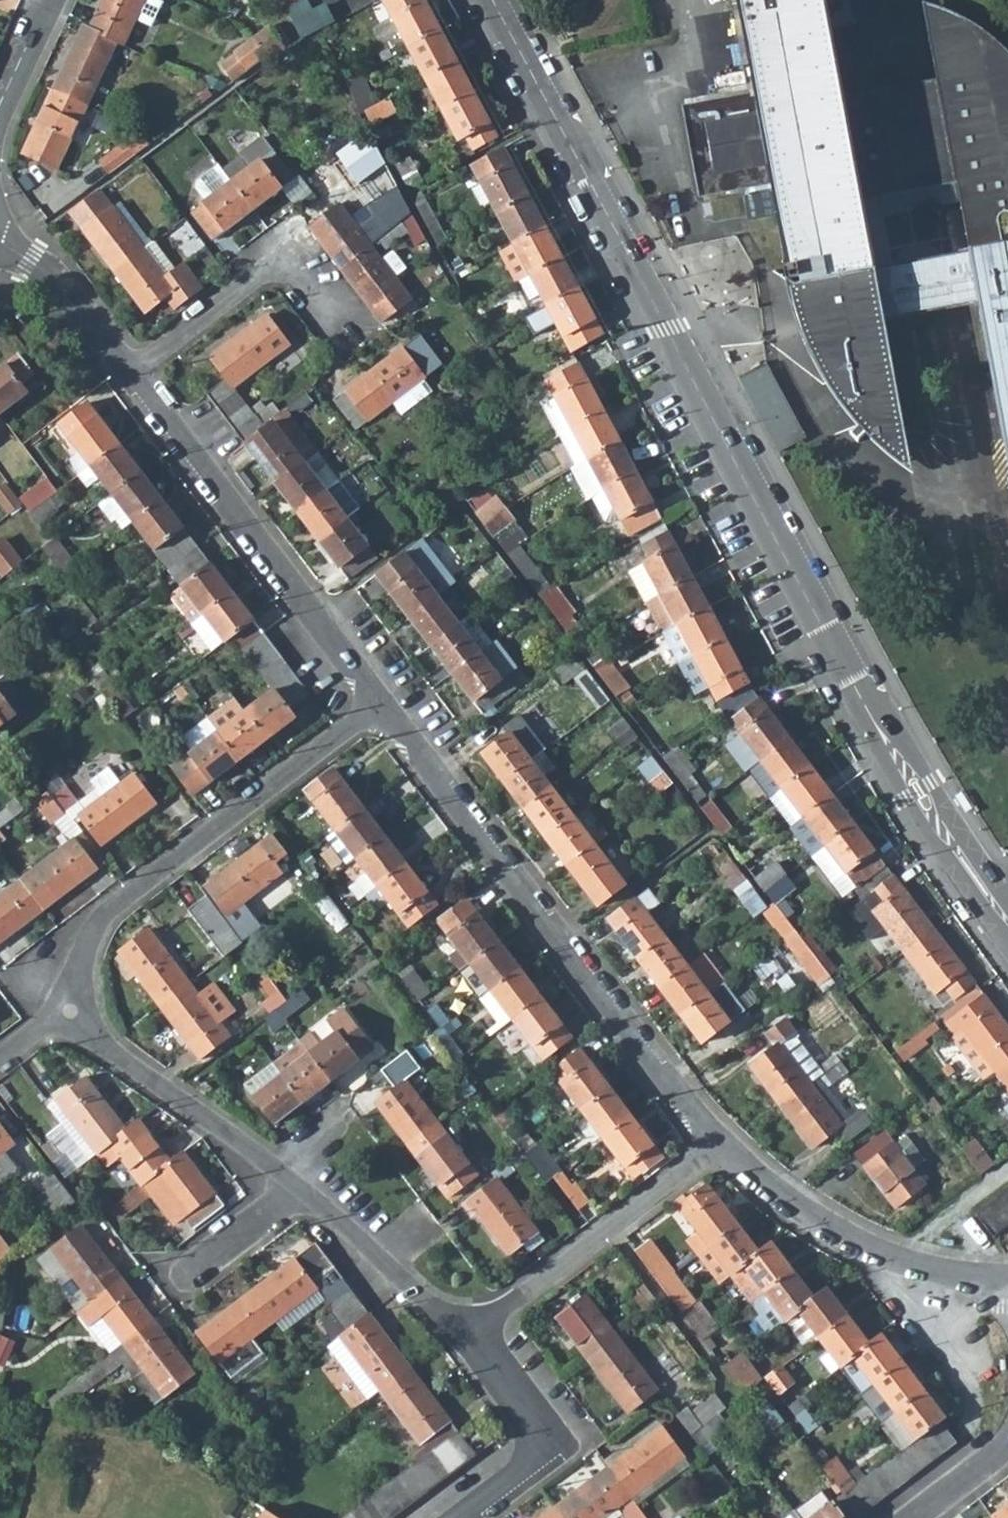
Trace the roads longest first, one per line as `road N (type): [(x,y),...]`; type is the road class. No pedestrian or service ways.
road 1 (residential): [(488,0),(864,689)]
road 2 (residential): [(379,702),(717,1141)]
road 3 (residential): [(69,1011),(73,983),(111,906),(379,702)]
road 4 (residential): [(127,373),(379,702)]
road 5 (residential): [(717,1141),(870,1251),(1007,1290)]
road 6 (residential): [(127,373),(264,262),(303,264),(364,344)]
road 7 (track): [(1007,1169),(899,1257),(896,1277),(911,1304),(951,1338),(977,1406)]
road 8 (residential): [(717,1141),(506,1304),(474,1339)]
road 9 (residential): [(300,1190),(69,1011)]
road 10 (residential): [(456,1517),(561,1439),(474,1339)]
road 11 (residential): [(474,1339),(300,1190)]
road 12 (residential): [(864,689),(906,795),(981,881)]
road 13 (residential): [(981,881),(933,781),(864,689)]
road 14 (residential): [(0,241),(61,285),(127,373)]
road 15 (residential): [(188,1278),(300,1190)]

